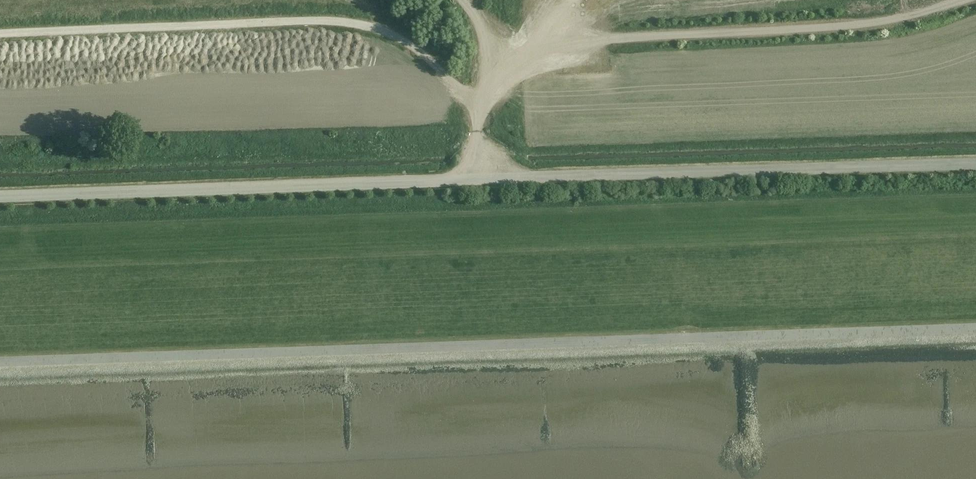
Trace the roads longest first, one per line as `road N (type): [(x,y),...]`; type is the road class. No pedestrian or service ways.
road 1 (unclassified): [(975,167),(0,197)]
road 2 (track): [(0,27),(365,23),(424,56),(481,115),(481,182)]
road 3 (track): [(481,119),(522,73),(554,53),(624,35),(886,26),(965,0)]

